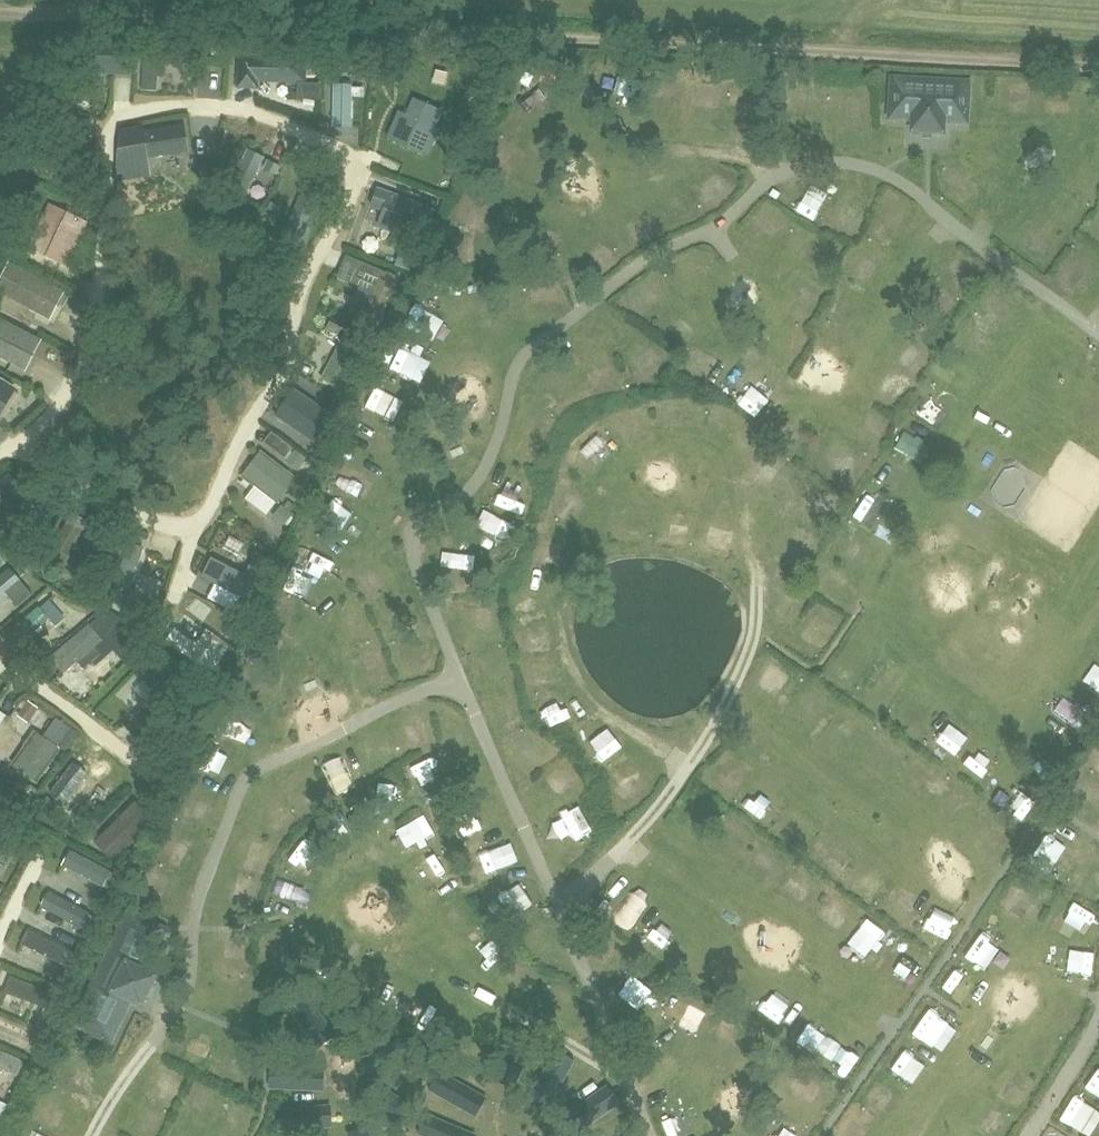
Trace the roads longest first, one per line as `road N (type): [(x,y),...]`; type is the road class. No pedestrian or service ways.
road 1 (track): [(1098,62),(176,0)]
road 2 (track): [(732,255),(745,274),(740,333),(776,383),(746,451),(739,496),(752,570)]
road 3 (track): [(920,1135),(966,1063),(1011,1052),(1054,987),(1041,963),(1019,958),(999,966),(967,1008)]
road 4 (track): [(1051,300),(1025,358),(996,385),(959,443)]

